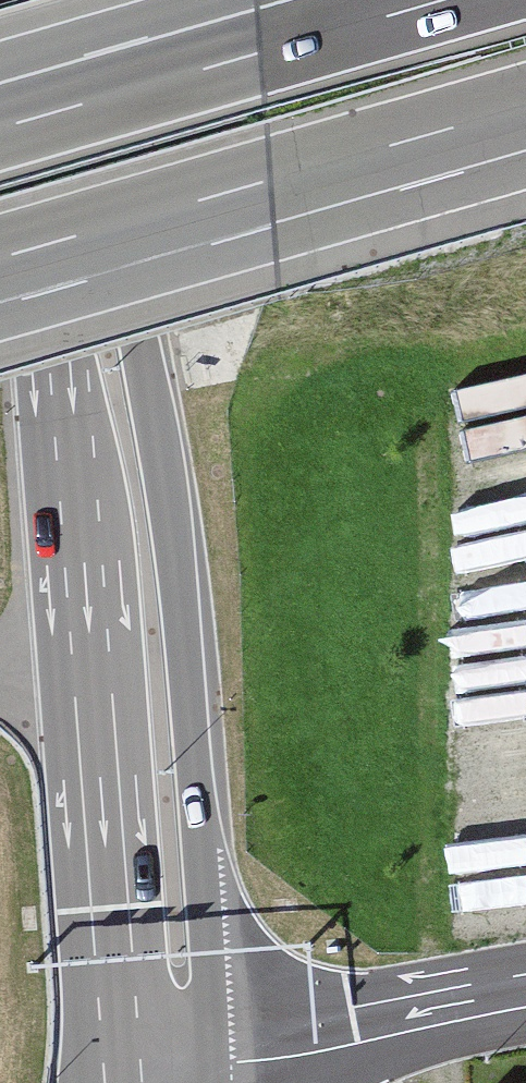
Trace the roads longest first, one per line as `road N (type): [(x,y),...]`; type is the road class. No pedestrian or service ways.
road 1 (trunk): [(22,0),(105,1082)]
road 2 (trunk): [(210,1063),(167,482),(110,120),(102,0)]
road 3 (motorway): [(0,261),(525,109)]
road 4 (residential): [(525,1000),(210,1063)]
road 5 (motorway): [(260,52),(0,127)]
road 6 (motorway): [(440,0),(260,52)]
road 7 (motorway): [(369,0),(260,52)]

